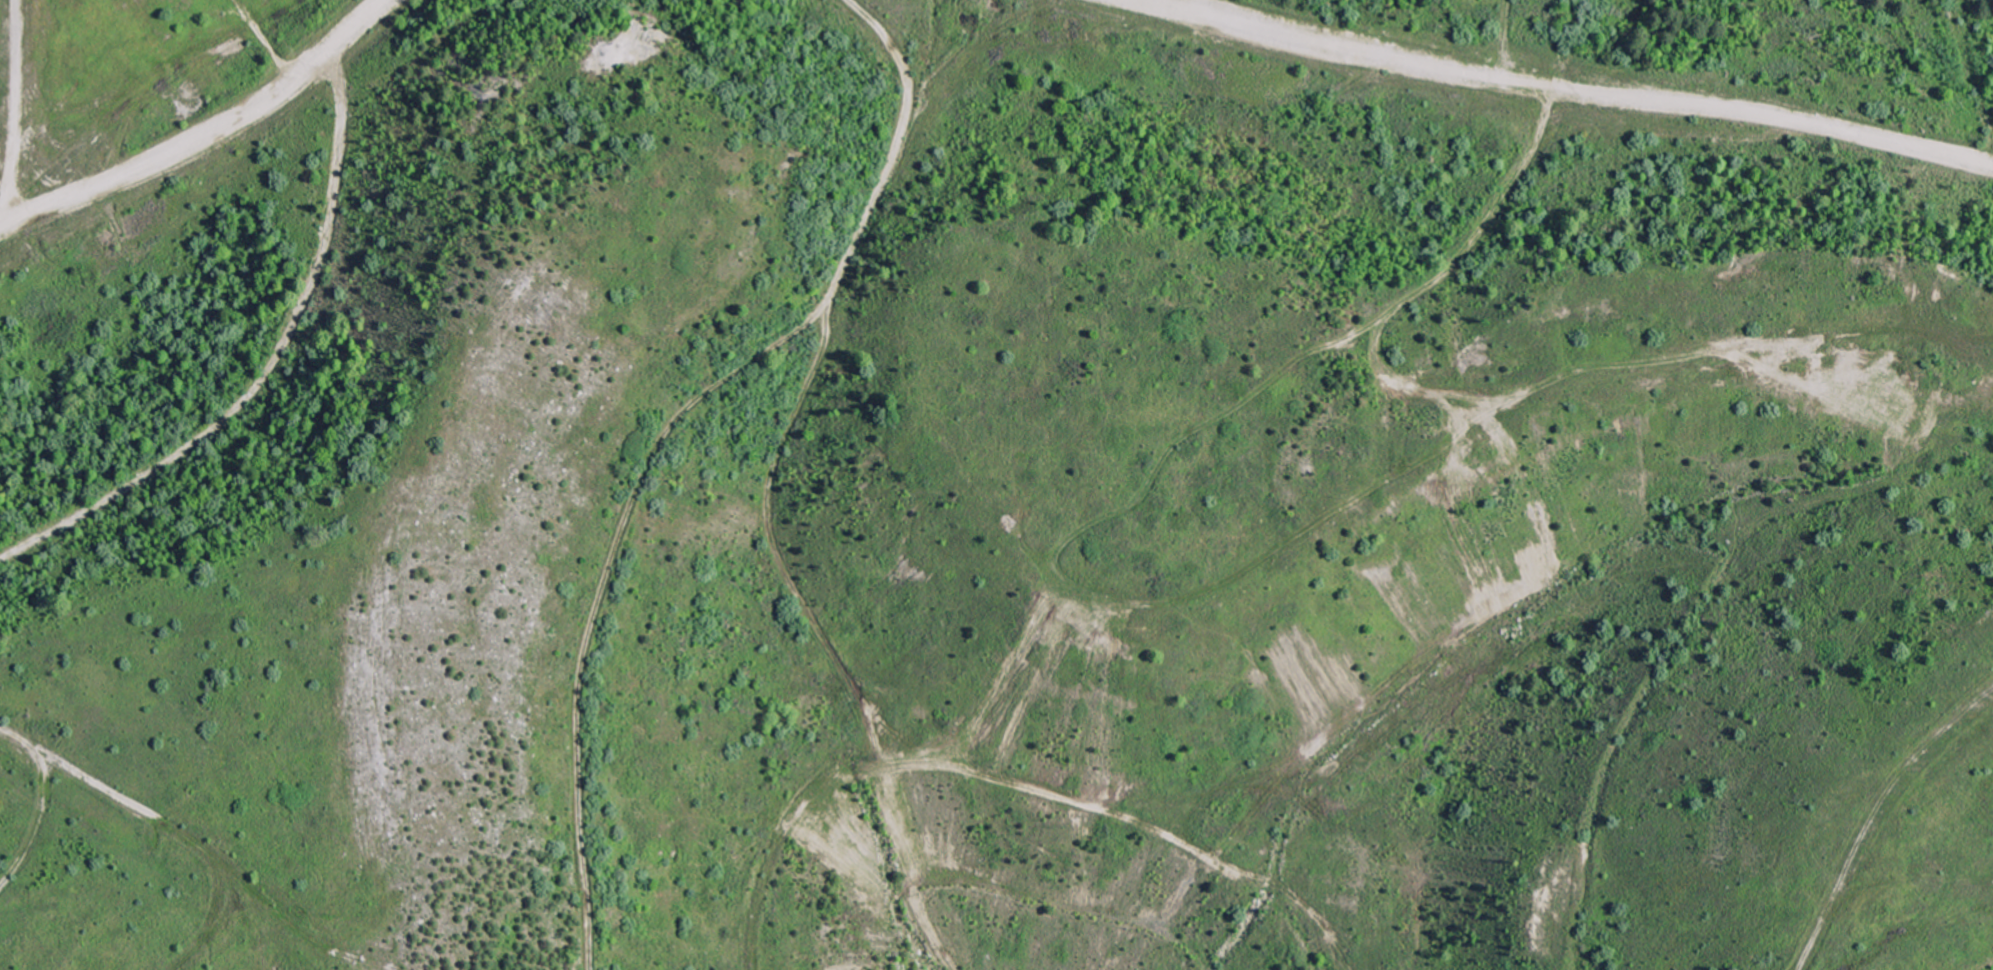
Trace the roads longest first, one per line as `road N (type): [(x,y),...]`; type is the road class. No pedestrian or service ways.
road 1 (track): [(1122,0),(1540,99),(1740,109),(1992,164)]
road 2 (track): [(0,249),(156,179),(348,39),(389,0)]

